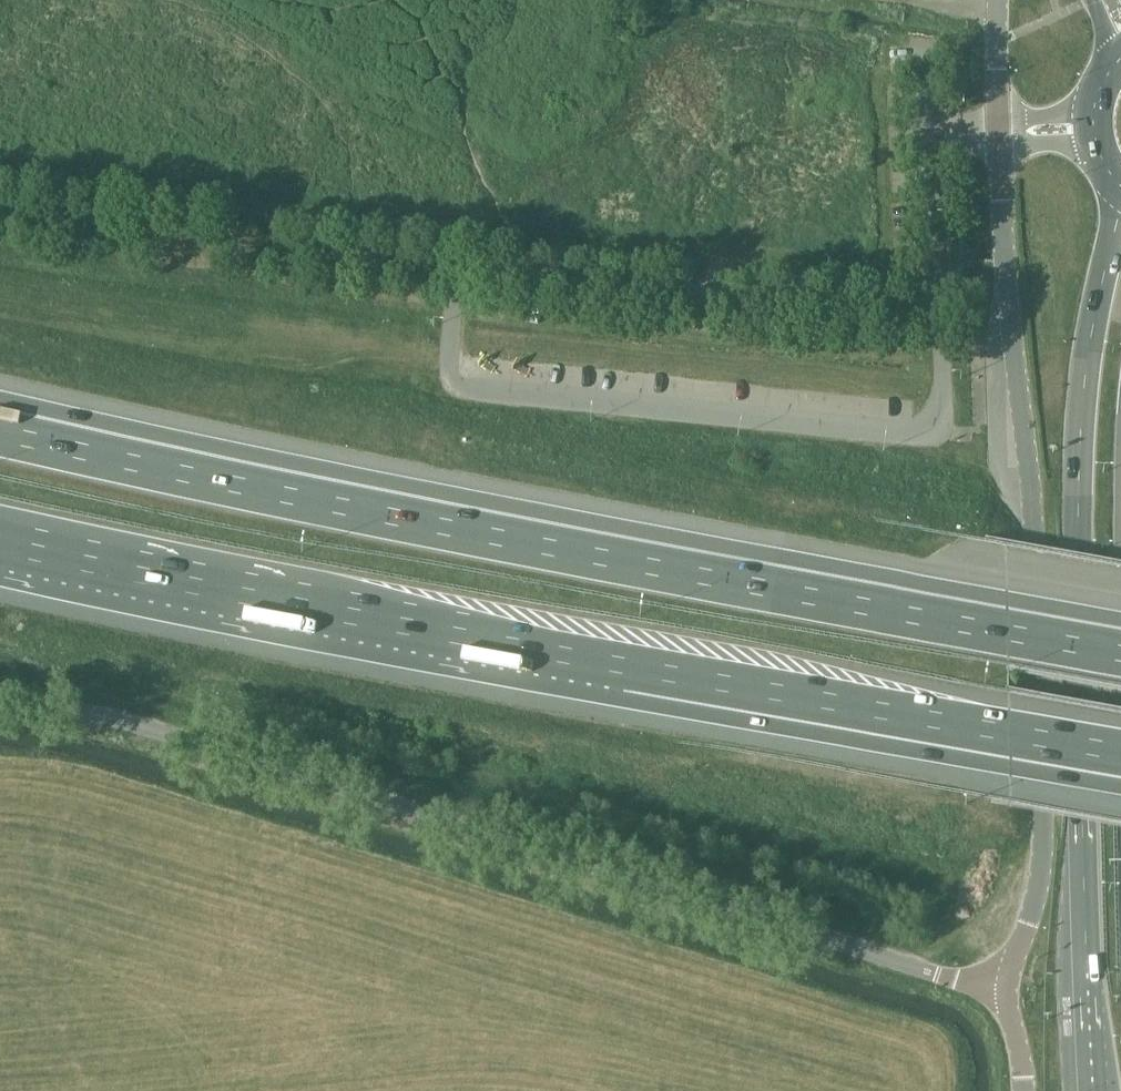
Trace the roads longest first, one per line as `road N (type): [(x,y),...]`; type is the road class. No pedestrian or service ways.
road 1 (motorway): [(1120,641),(457,521),(0,424)]
road 2 (motorway): [(0,537),(698,677),(1120,752)]
road 3 (unclassified): [(0,701),(133,724),(1005,995)]
road 4 (unclassified): [(1005,995),(1035,900),(1044,811),(1037,543),(1003,200),(1000,0)]
road 5 (primary): [(1118,181),(1081,438),(1094,1090)]
road 6 (track): [(0,220),(103,239),(473,279)]
road 7 (primary): [(1120,63),(1100,95),(1095,126),(1118,181)]

